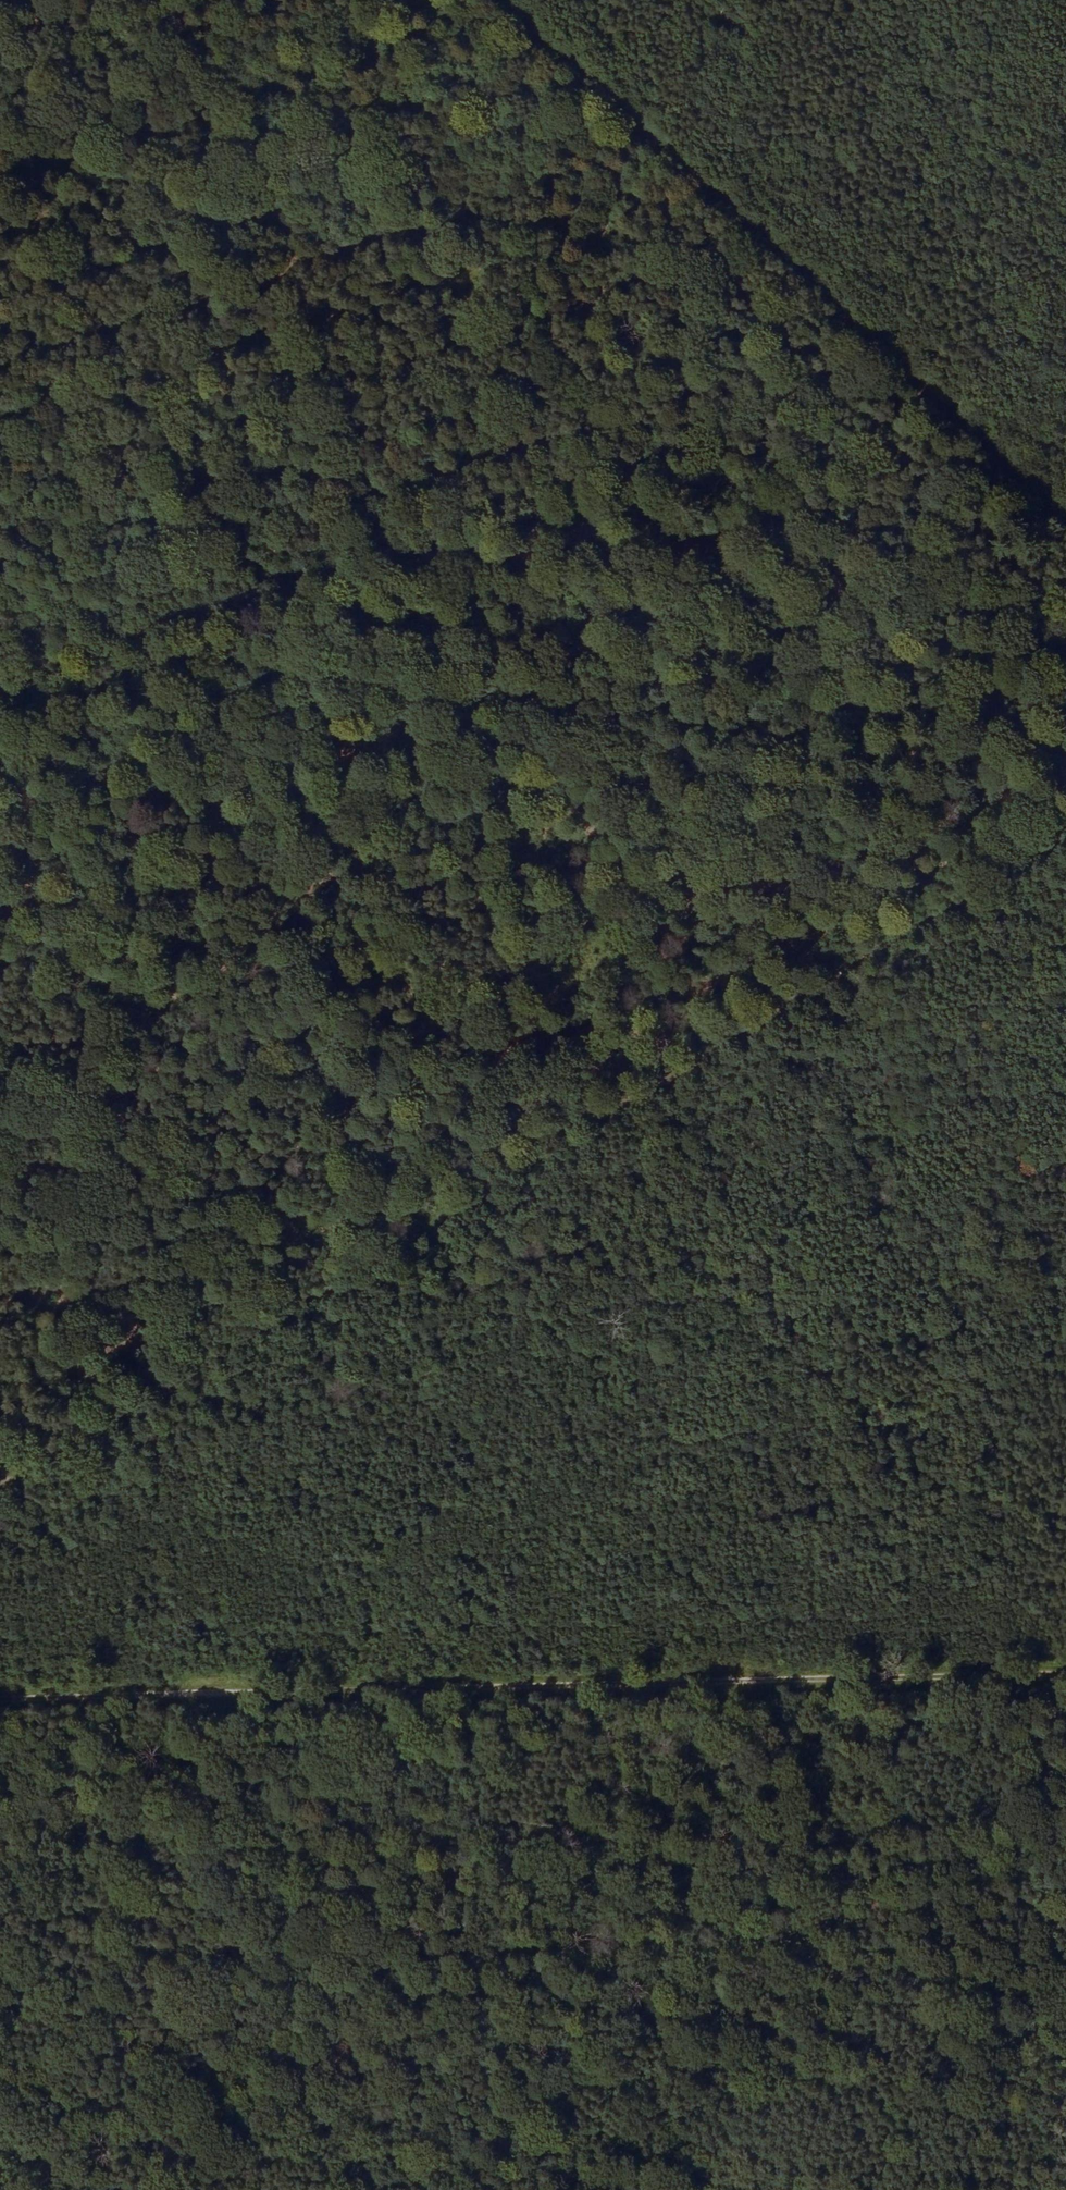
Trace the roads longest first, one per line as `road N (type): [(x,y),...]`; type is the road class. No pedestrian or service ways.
road 1 (track): [(0,1510),(1065,842)]
road 2 (track): [(0,1715),(1065,1687)]

